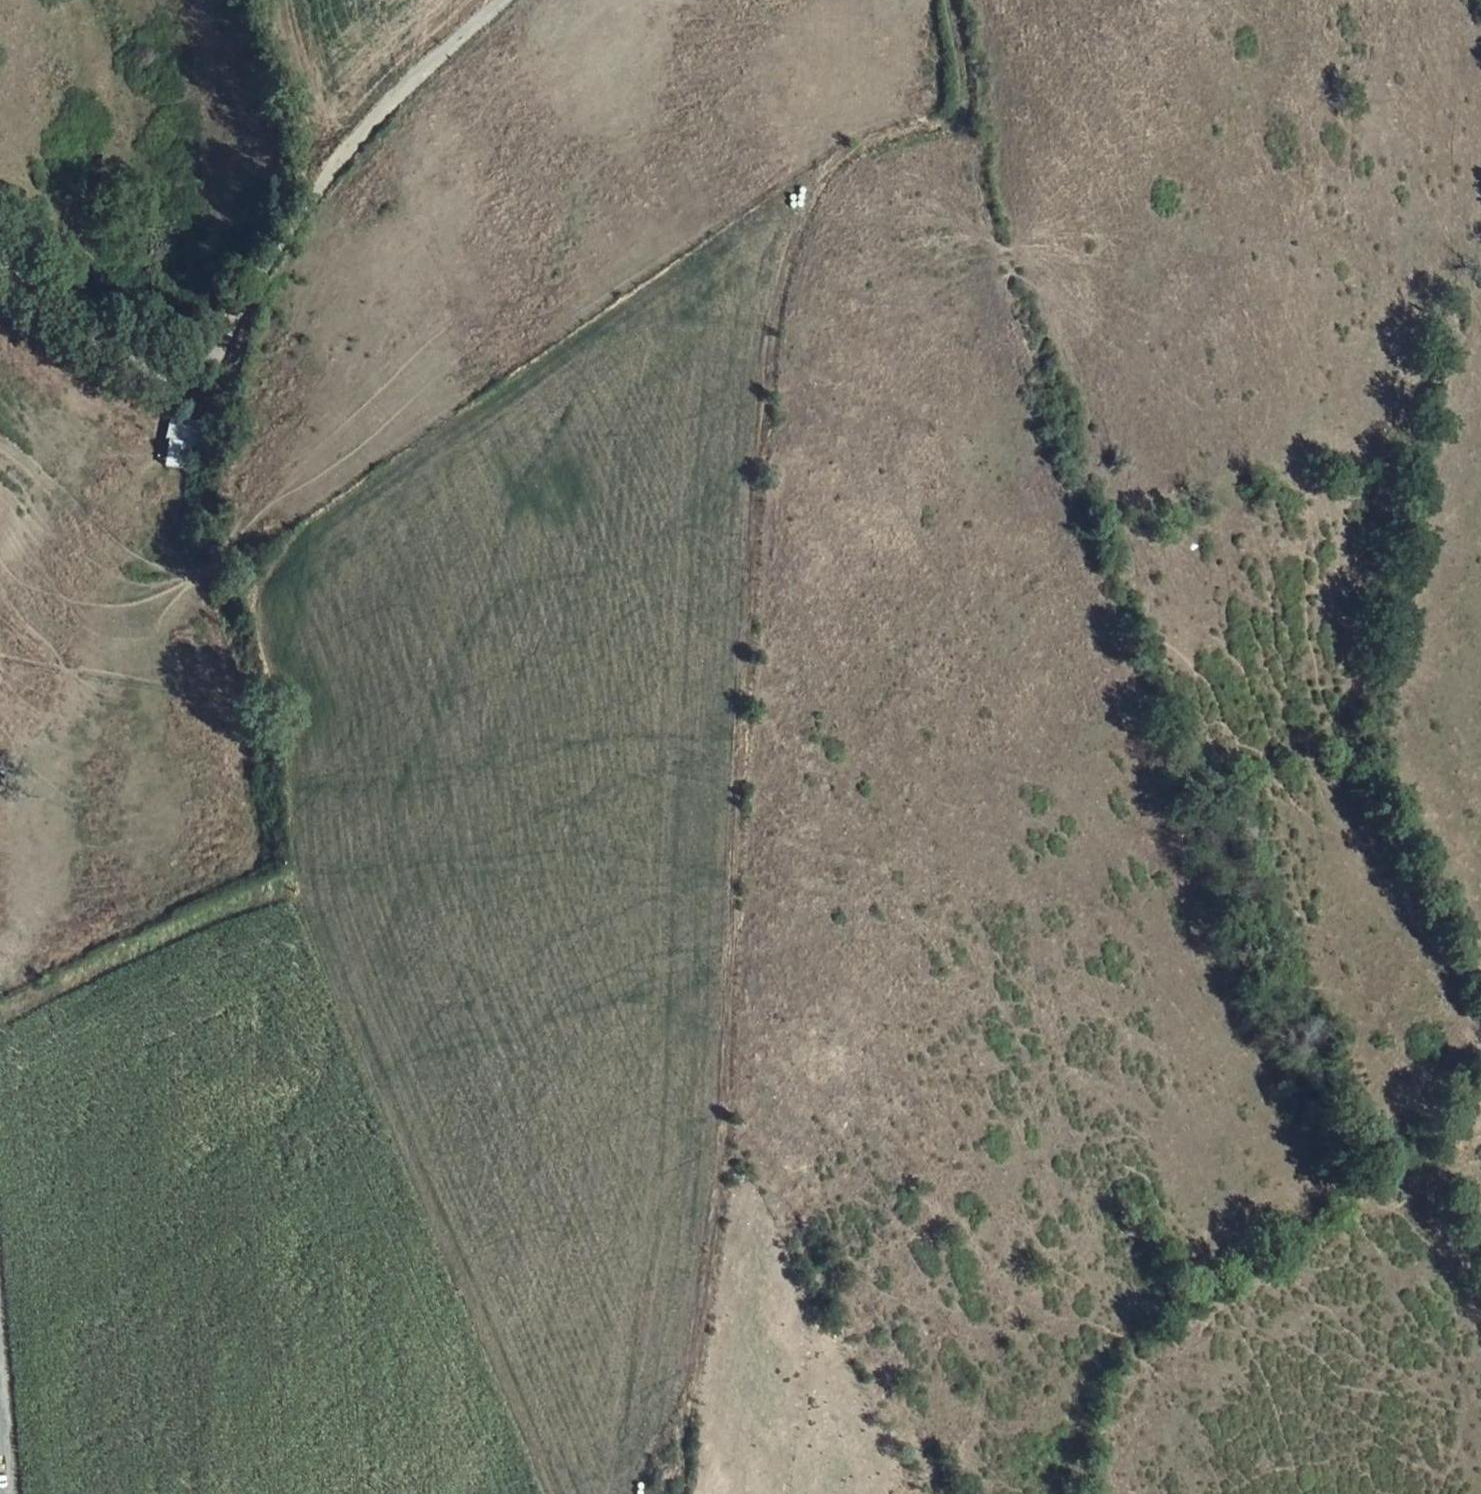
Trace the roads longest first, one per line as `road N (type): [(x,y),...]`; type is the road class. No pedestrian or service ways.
road 1 (track): [(500,0),(367,124),(245,285),(213,370),(193,390),(137,371),(0,287)]

